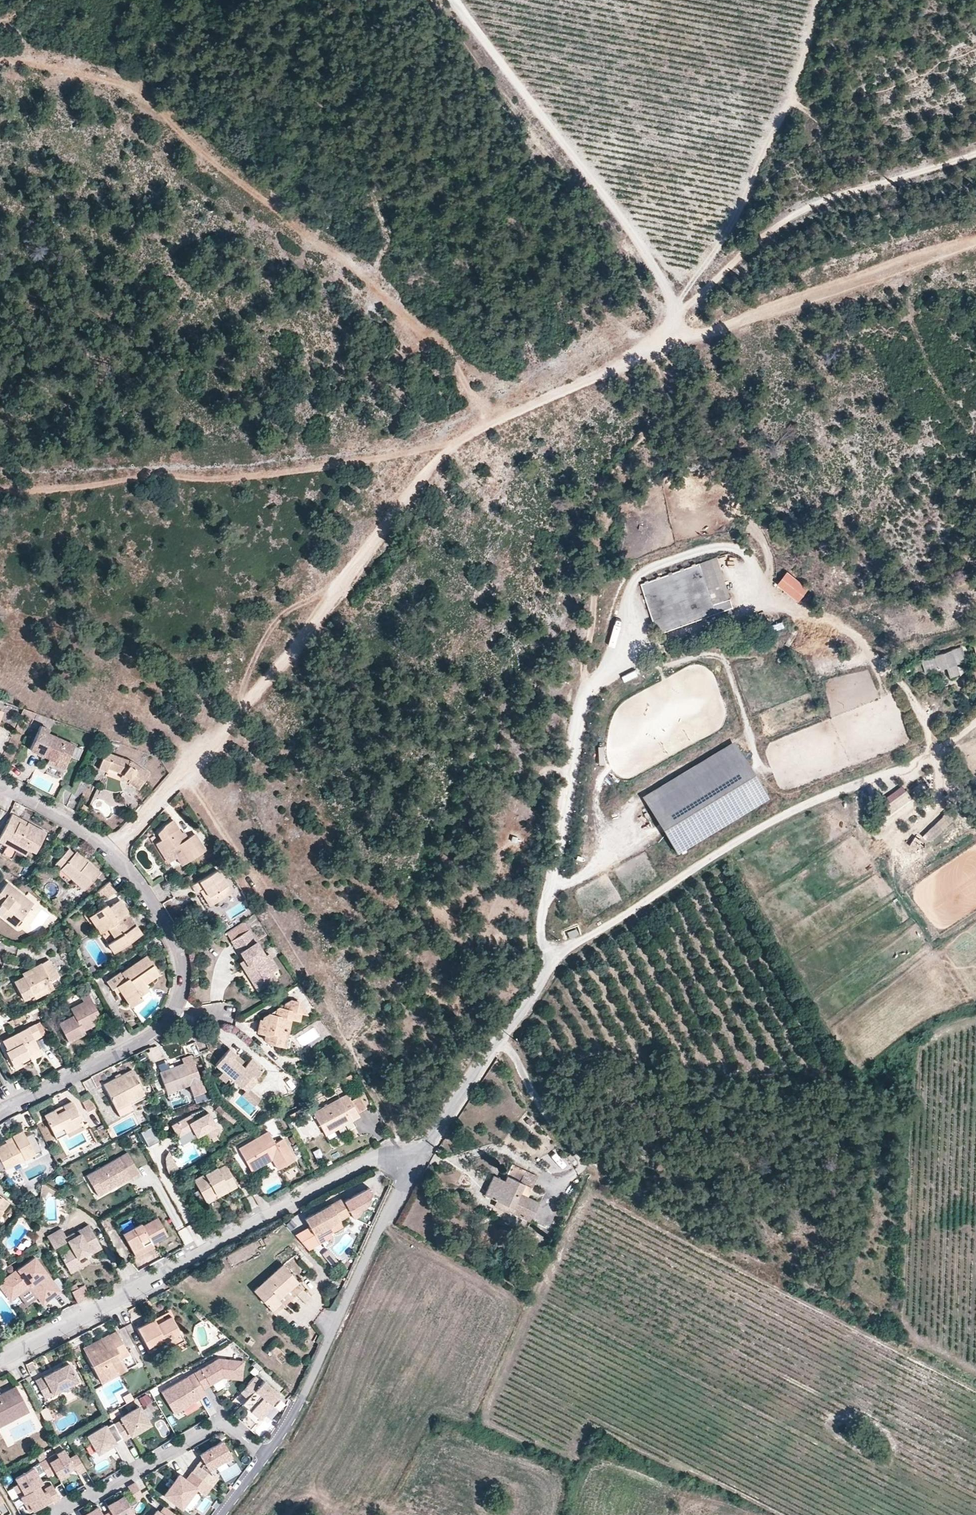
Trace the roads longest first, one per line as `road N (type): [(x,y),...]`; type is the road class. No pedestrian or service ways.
road 1 (track): [(975,724),(925,763),(830,793),(740,841),(554,957),(540,940),(581,693)]
road 2 (track): [(673,330),(648,350),(450,444),(257,474),(0,491)]
road 3 (track): [(0,54),(109,82),(155,108),(457,364),(496,423)]
road 4 (track): [(450,444),(296,649),(112,853)]
road 5 (residential): [(0,784),(112,853),(172,940),(179,973),(171,1007),(154,1031),(0,1114)]
road 6 (residential): [(414,1162),(370,1158),(0,1358)]
road 7 (track): [(454,0),(677,312)]
road 8 (track): [(975,155),(801,210),(677,312)]
road 9 (track): [(807,0),(792,88),(744,200),(677,312)]
road 10 (track): [(677,312),(673,330),(696,335),(975,242)]
road 11 (residential): [(266,1457),(414,1162)]
road 12 (residential): [(414,1162),(554,957)]
road 13 (residential): [(266,1457),(217,1426),(51,1514)]

